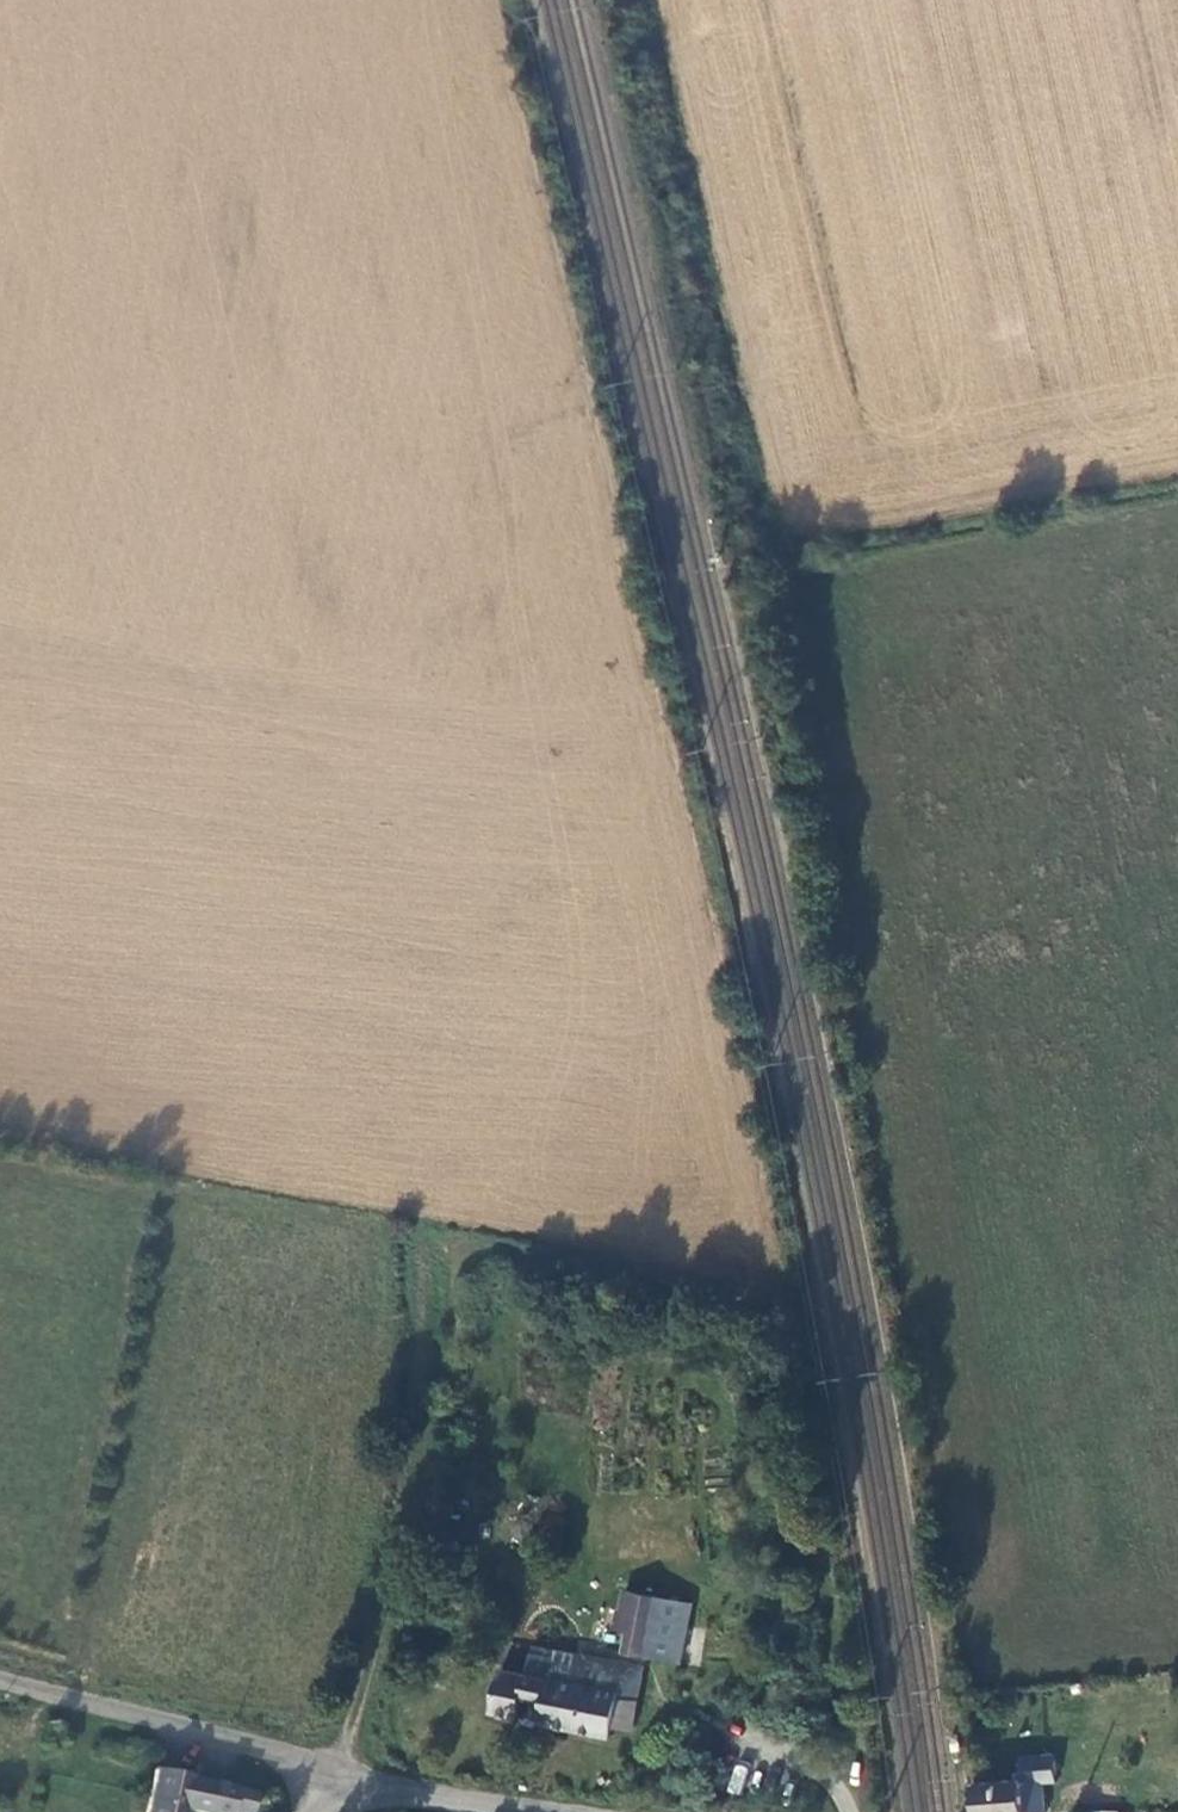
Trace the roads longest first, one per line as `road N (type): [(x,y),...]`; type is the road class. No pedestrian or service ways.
road 1 (unclassified): [(330,1769),(0,1683)]
road 2 (unclassified): [(564,1811),(330,1769)]

